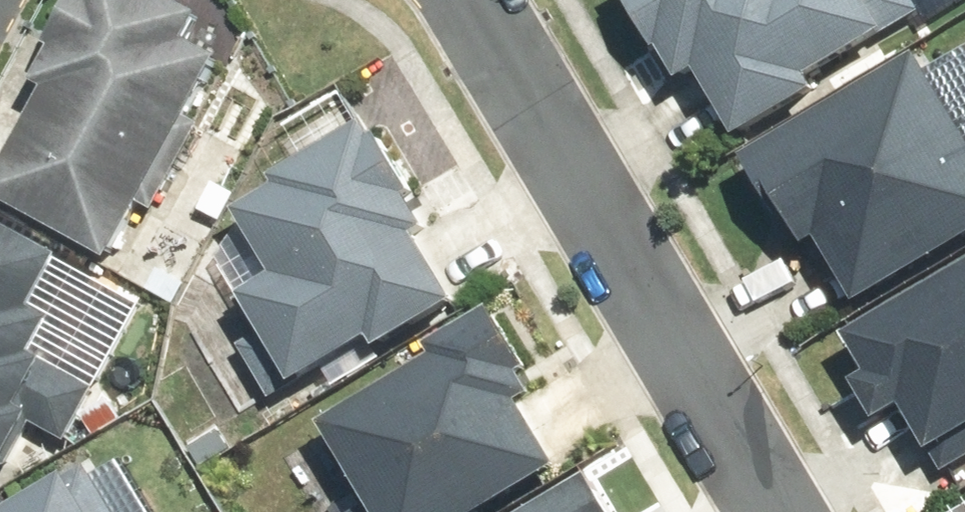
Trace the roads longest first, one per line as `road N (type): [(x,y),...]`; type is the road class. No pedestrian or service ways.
road 1 (residential): [(790,511),(478,0)]

